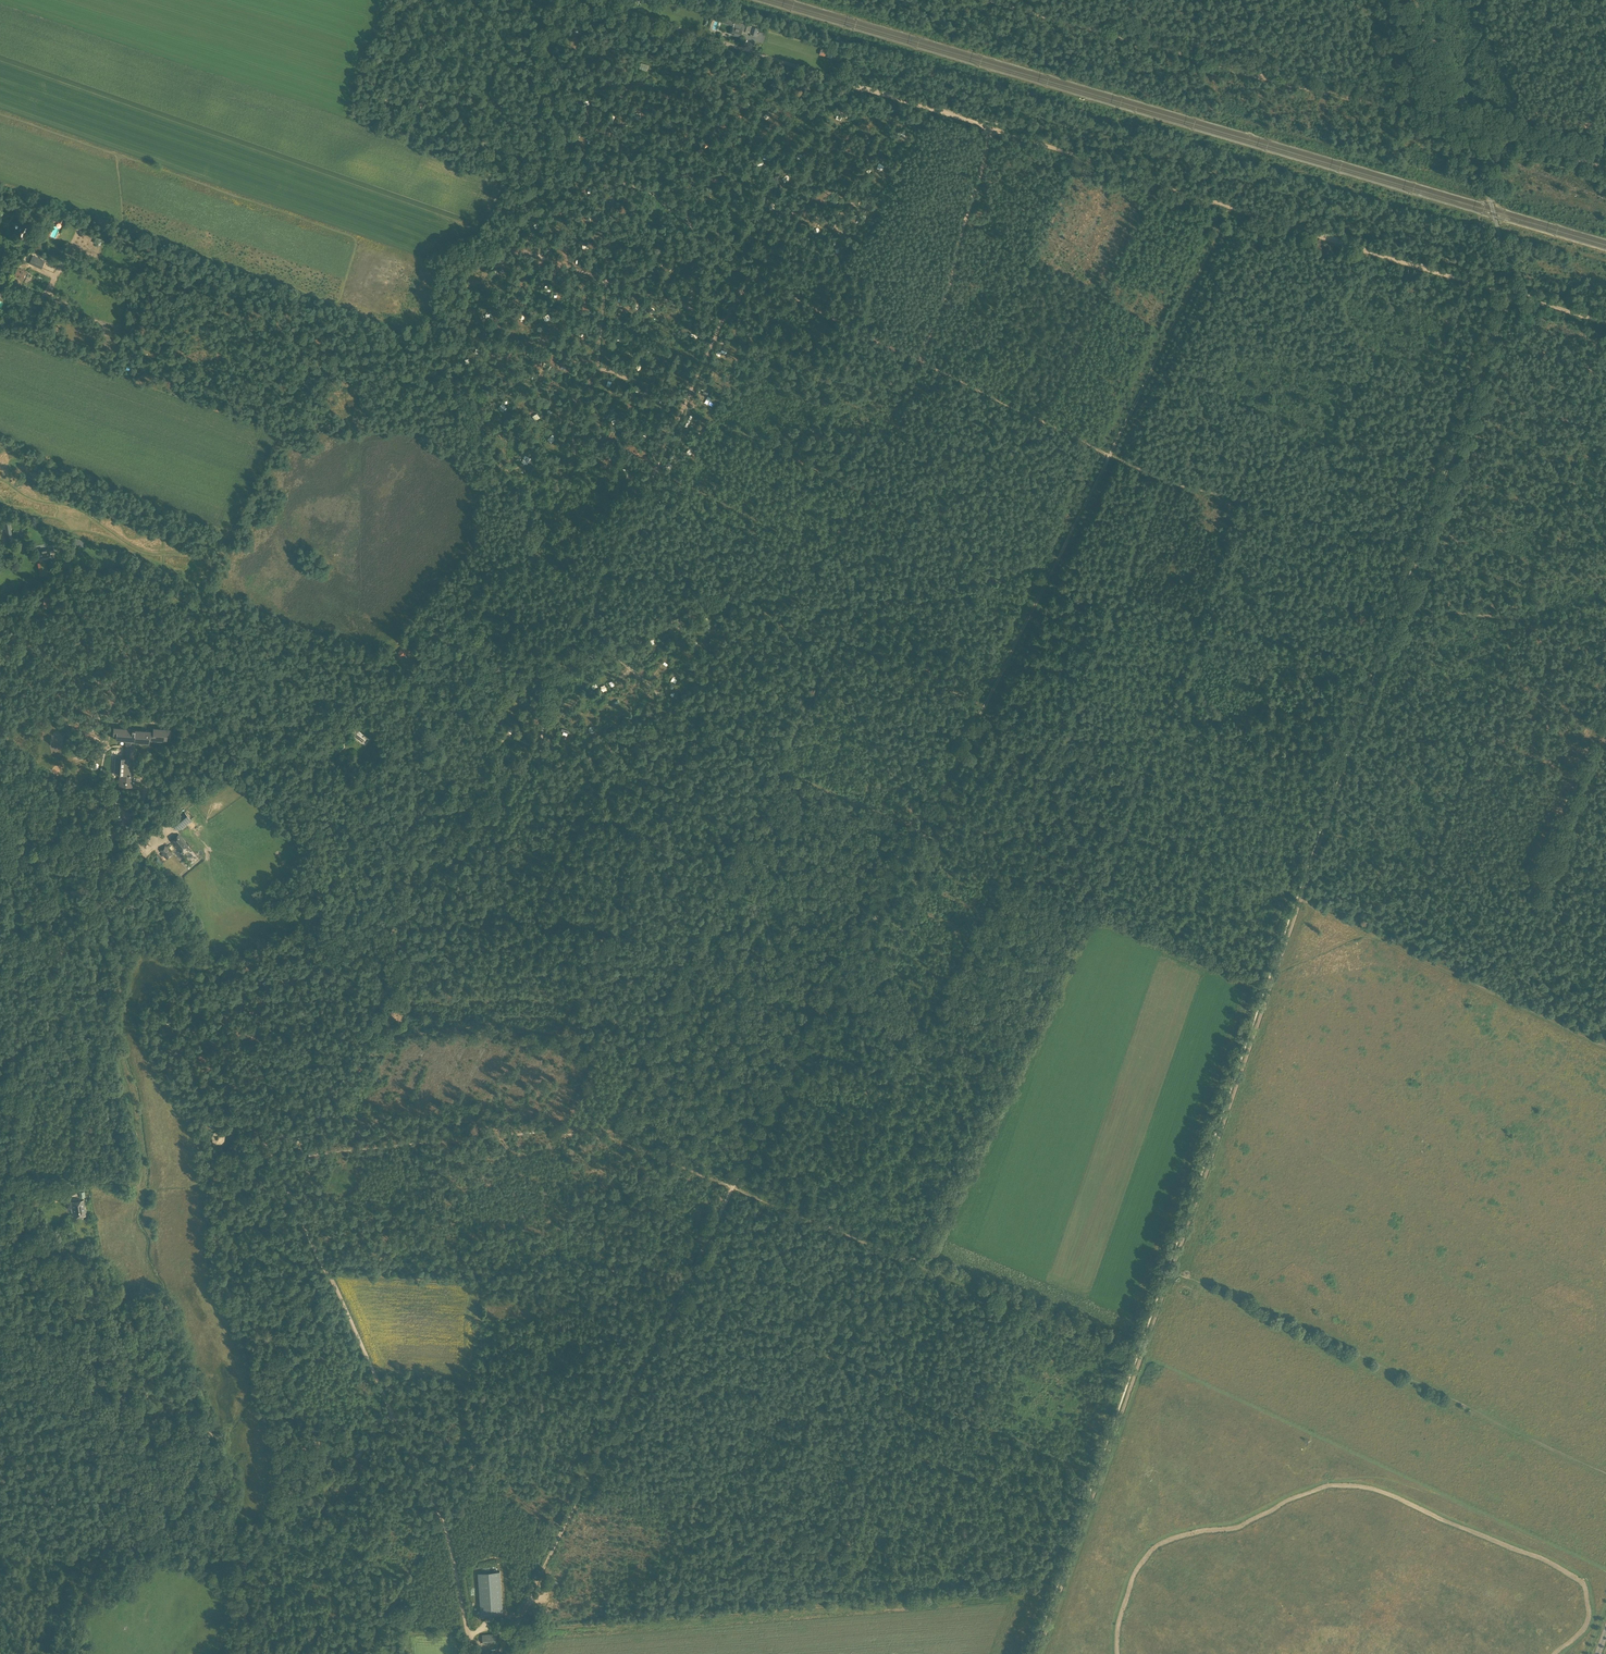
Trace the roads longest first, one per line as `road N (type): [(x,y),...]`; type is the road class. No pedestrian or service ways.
road 1 (track): [(269,1151),(390,987),(432,953),(470,898),(481,860),(536,797),(564,640),(635,516),(720,326),(831,149),(871,154)]
road 2 (track): [(326,1273),(225,1043),(234,1027),(309,995),(335,1002),(362,1039),(489,1024),(594,1045),(561,1127),(575,1290)]
road 3 (track): [(615,180),(656,196),(776,289),(1165,481),(1424,544)]
road 4 (track): [(604,573),(685,577),(1319,847)]
road 5 (track): [(1234,204),(938,803),(915,831)]
road 6 (track): [(1111,1653),(1119,1598),(1133,1563),(1154,1541),(1306,1485),(1361,1477),(1464,1507),(1580,1571),(1595,1597),(1596,1618),(1566,1653)]
road 7 (track): [(868,89),(1512,296)]
road 8 (track): [(1512,296),(1300,899)]
road 9 (track): [(467,1632),(1060,1592)]
road 10 (track): [(632,13),(598,367),(574,401),(571,476),(556,519),(606,570)]
road 11 (track): [(26,1040),(97,914),(139,866),(144,826),(241,754),(269,704),(296,709),(369,682),(396,663)]
road 12 (track): [(839,643),(609,1138)]
road 13 (track): [(864,598),(1039,570),(1382,667)]
road 14 (track): [(1069,187),(848,648)]
road 15 (track): [(1467,126),(982,0)]
road 16 (track): [(273,1160),(594,1134),(733,1188)]
road 17 (track): [(991,128),(929,337),(820,550)]
road 18 (track): [(677,1301),(706,1304),(1097,1474)]
road 19 (track): [(635,1383),(1056,1553)]
road 20 (track): [(733,1188),(1141,1357)]
road 21 (track): [(0,114),(352,237),(337,303)]
road 22 (track): [(1239,498),(1097,910)]
road 23 (track): [(788,749),(714,729),(700,737),(559,1036)]
road 24 (track): [(912,829),(733,1188)]
road 25 (track): [(1005,870),(825,1226)]
road 26 (track): [(677,1301),(499,1653)]
road 27 (track): [(1256,980),(1131,1353)]
road 28 (track): [(826,1001),(996,1074),(907,1261)]
road 29 (track): [(912,829),(1271,984)]
road 30 (track): [(326,1273),(677,1301)]
road 31 (track): [(1401,951),(1518,620)]
road 32 (track): [(928,1270),(834,1607)]
road 33 (track): [(125,328),(172,339),(272,330),(397,359),(389,391),(362,413)]
road 34 (track): [(1300,899),(1605,1046)]
road 35 (track): [(1605,697),(1500,997)]
road 36 (track): [(1141,1357),(1038,1653)]
road 37 (track): [(1271,984),(1171,1271)]
road 38 (unclassified): [(590,0),(868,89)]
road 39 (track): [(595,1464),(851,1548)]
road 40 (track): [(774,616),(903,792),(912,829)]
road 41 (track): [(684,407),(913,513)]
road 42 (track): [(656,471),(832,556),(864,598)]
road 43 (track): [(514,248),(721,324)]
road 44 (track): [(524,688),(723,597)]
road 45 (track): [(623,88),(714,109),(812,178)]
road 46 (track): [(177,803),(188,805),(230,776),(324,785),(360,764),(361,750)]
road 47 (track): [(1400,600),(1605,627)]
road 48 (track): [(525,0),(482,107),(479,145),(493,182)]
road 49 (track): [(685,577),(794,579),(864,598)]
road 50 (track): [(15,849),(18,1025)]
road 51 (track): [(103,1036),(128,1088),(140,1145),(133,1187)]
road 52 (track): [(392,1414),(326,1273)]
road 53 (track): [(1605,168),(1467,126)]
road 54 (track): [(781,770),(912,829)]
road 55 (track): [(35,849),(34,814),(0,715)]
road 56 (track): [(0,1187),(101,1179),(133,1187)]
road 57 (track): [(677,150),(783,232)]
road 58 (track): [(472,1653),(446,1528)]
road 59 (track): [(446,1528),(392,1414)]
road 60 (track): [(733,1188),(677,1301)]
road 61 (track): [(18,1044),(0,1166)]
road 62 (track): [(64,849),(93,849),(116,832),(142,800),(137,781)]

